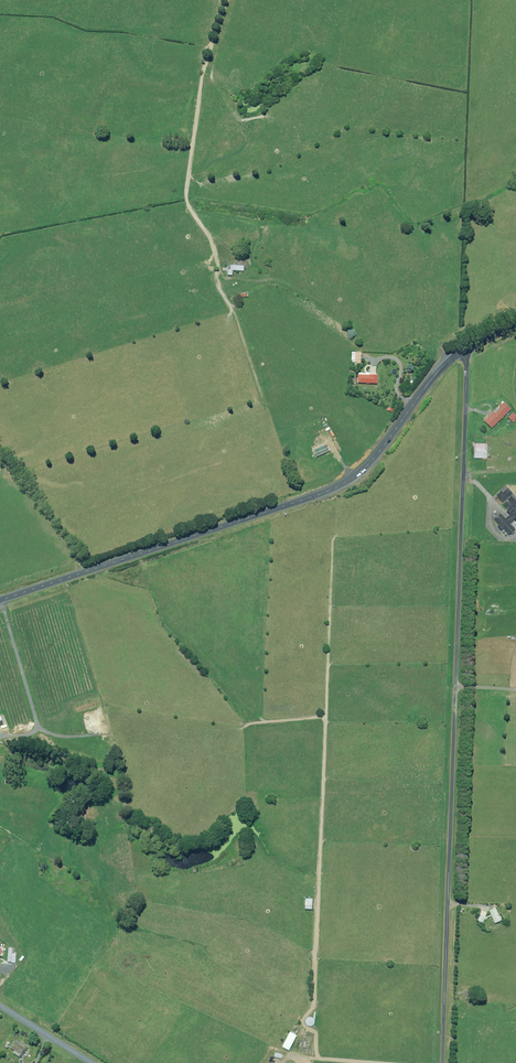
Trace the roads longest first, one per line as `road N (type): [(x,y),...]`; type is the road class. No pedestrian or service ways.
road 1 (unclassified): [(443,1062),(467,369),(461,352)]
road 2 (tertiary): [(461,352),(372,462),(343,485),(0,601)]

